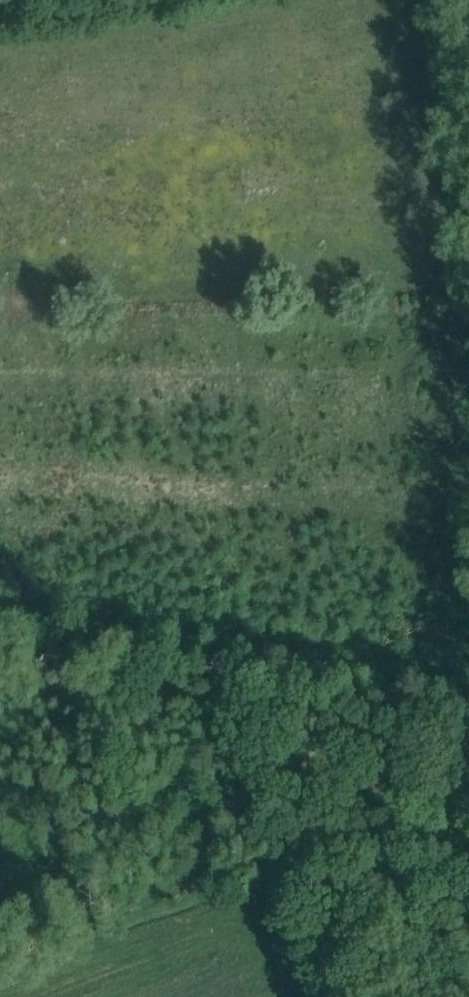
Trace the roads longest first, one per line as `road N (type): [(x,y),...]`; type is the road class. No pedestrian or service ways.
road 1 (track): [(0,646),(468,696)]

